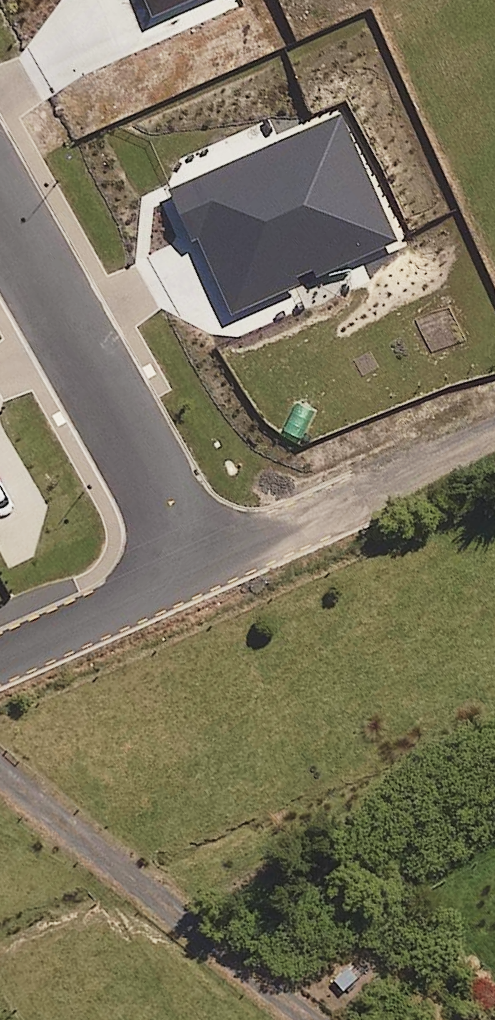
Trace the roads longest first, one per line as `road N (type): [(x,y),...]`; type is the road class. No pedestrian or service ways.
road 1 (residential): [(191,567),(0,217)]
road 2 (residential): [(191,567),(494,427)]
road 3 (residential): [(0,654),(191,567)]

